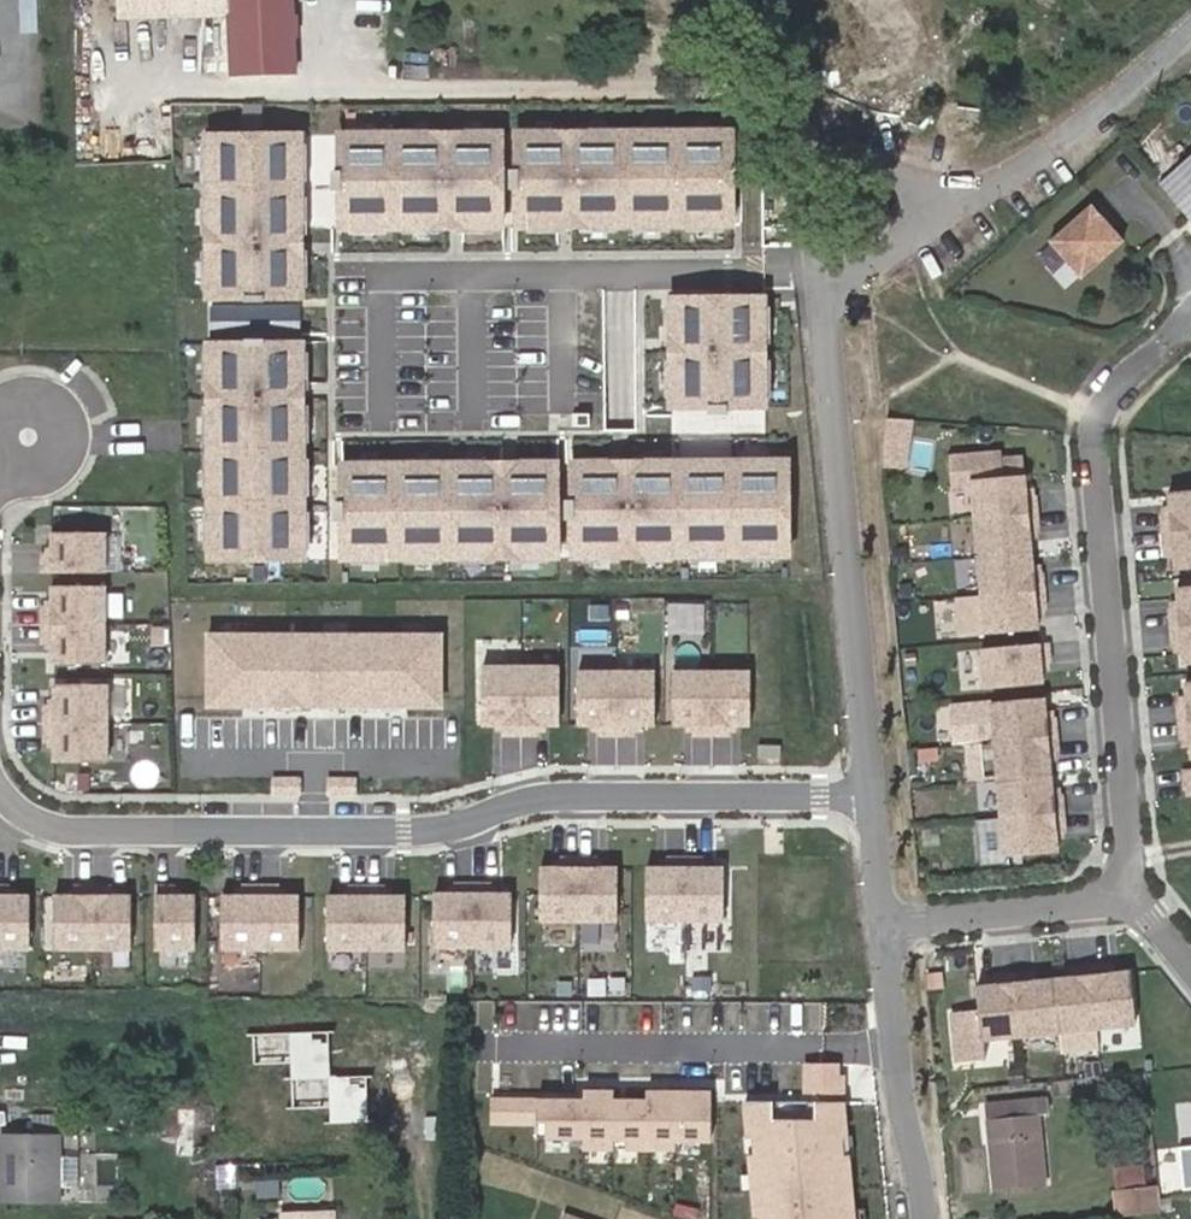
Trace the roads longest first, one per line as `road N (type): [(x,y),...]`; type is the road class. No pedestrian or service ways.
road 1 (residential): [(1190,26),(1142,79),(831,300),(836,420),(879,798)]
road 2 (residential): [(879,798),(558,796),(441,832),(313,834),(71,832),(40,825),(0,794)]
road 3 (residential): [(1164,346),(1102,405),(1092,433),(1127,903)]
road 4 (residential): [(893,920),(924,1218)]
road 5 (residential): [(893,920),(1127,903)]
road 6 (unclassified): [(386,1051),(420,1116),(426,1218)]
road 7 (residential): [(879,798),(893,920)]

